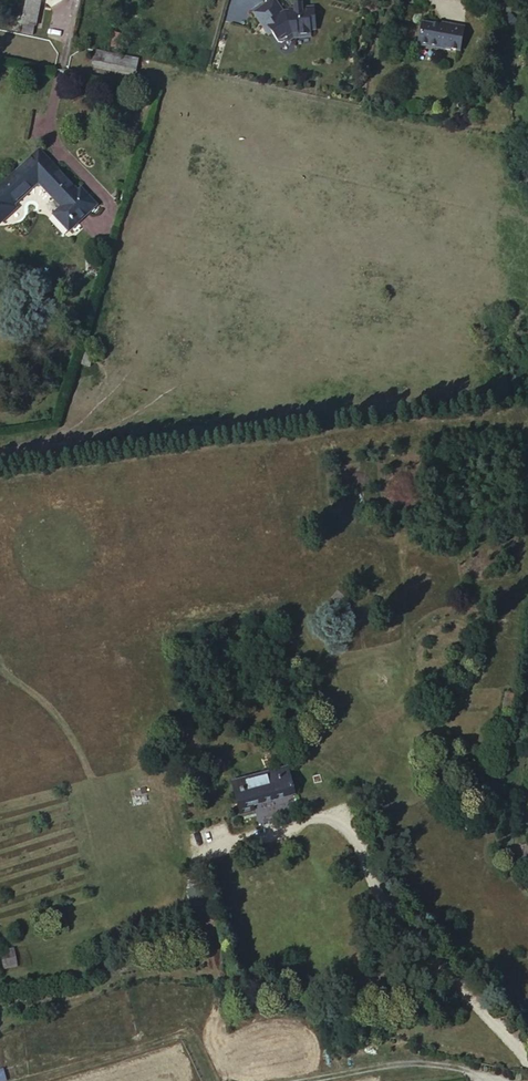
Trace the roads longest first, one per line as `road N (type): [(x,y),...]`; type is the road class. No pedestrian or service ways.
road 1 (track): [(209,1080),(196,1046),(179,1034),(20,1080)]
road 2 (track): [(477,1075),(402,1064),(295,1080)]

